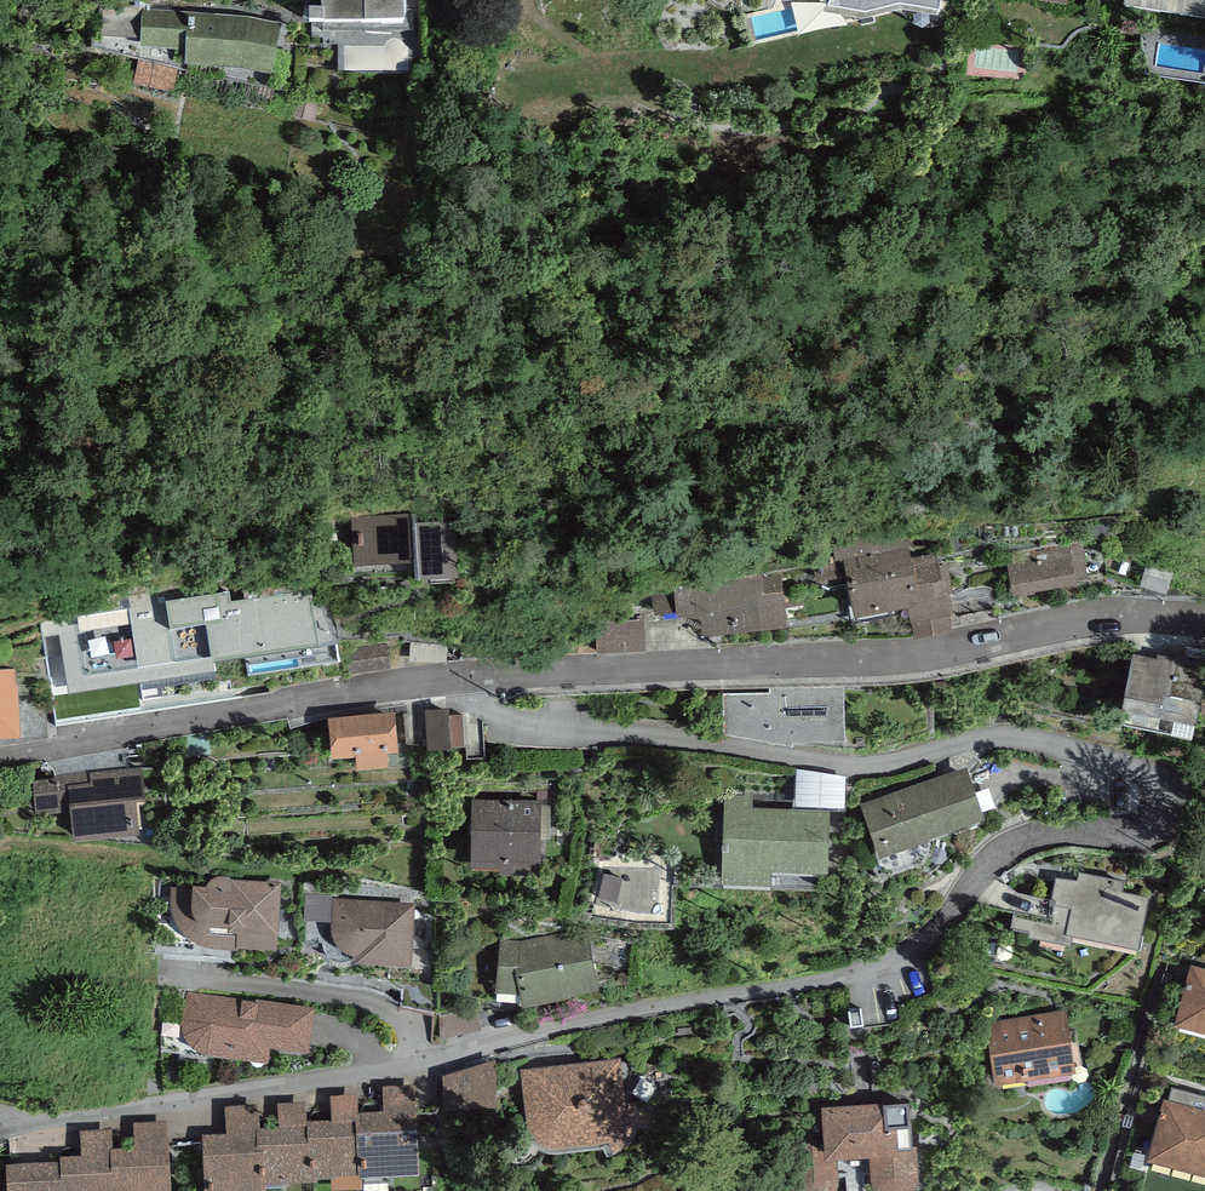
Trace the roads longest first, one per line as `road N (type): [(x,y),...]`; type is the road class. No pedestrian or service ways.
road 1 (residential): [(455,675),(496,721),(525,729),(853,770),(1015,743),(1130,761),(1152,790),(1138,825),(1121,834),(1043,836),(1007,849),(975,872),(896,963),(838,980),(659,1006),(340,1081),(29,1125)]
road 2 (trunk): [(1204,434),(886,321),(539,219),(0,88)]
road 3 (residential): [(1204,630),(1117,622),(905,659),(455,675)]
road 4 (residential): [(455,675),(0,758)]

